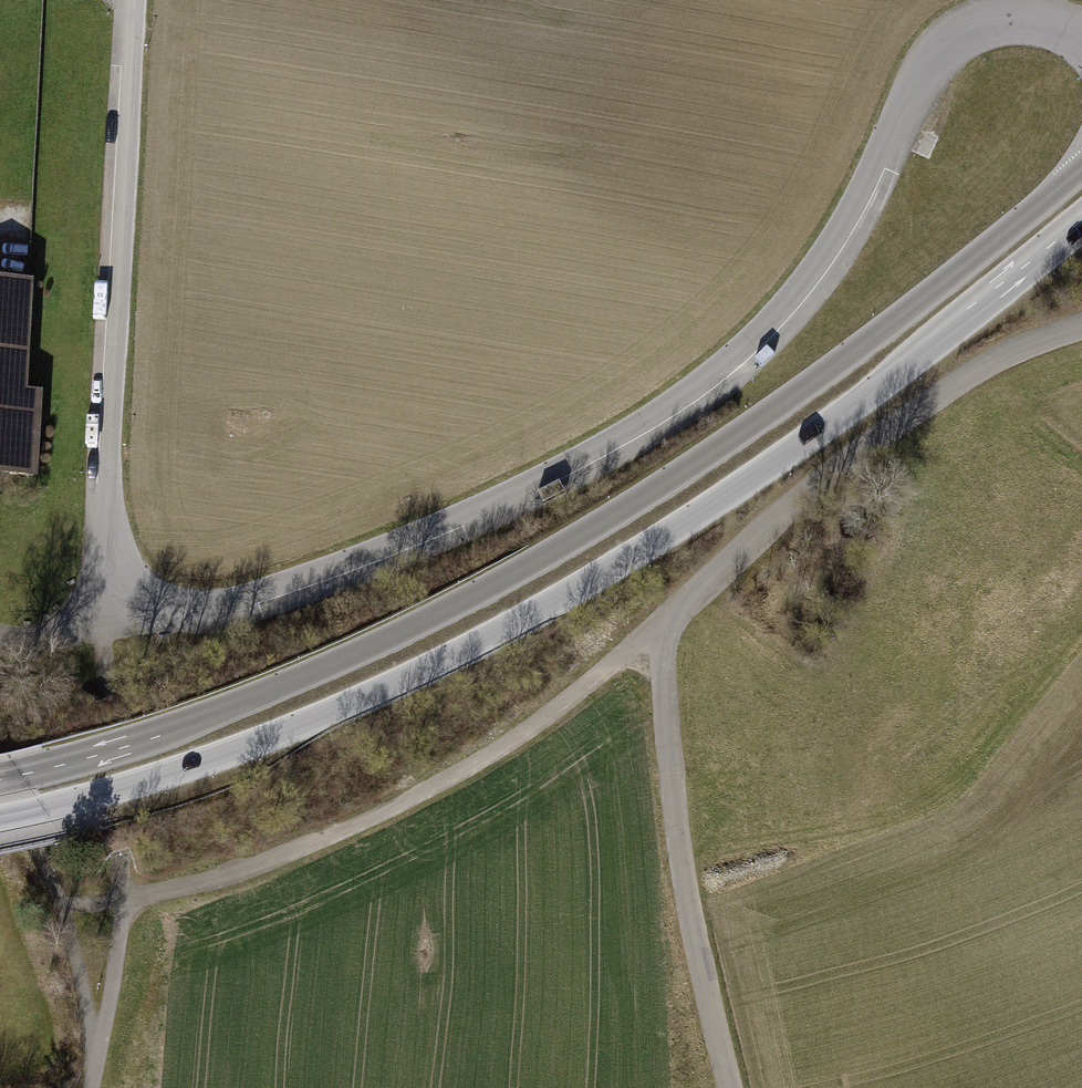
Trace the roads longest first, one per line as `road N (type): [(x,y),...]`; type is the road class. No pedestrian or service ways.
road 1 (unclassified): [(136,0),(108,557),(117,598),(176,608),(228,602),(407,537),(660,411),(760,333),(827,251),(926,70),(959,34),(1009,17),(1057,26),(1081,42)]
road 2 (secondary): [(1081,168),(842,361),(675,477),(504,582),(282,690),(166,735),(0,781)]
road 3 (secondary): [(0,820),(189,768),(292,729),(518,624),(862,402),(1081,224)]
road 4 (residential): [(729,1087),(672,836),(667,629),(772,520),(912,415),(1010,354),(1081,326)]
road 5 (track): [(122,899),(216,879),(356,828),(537,724),(667,629)]
road 6 (track): [(61,905),(0,796)]

